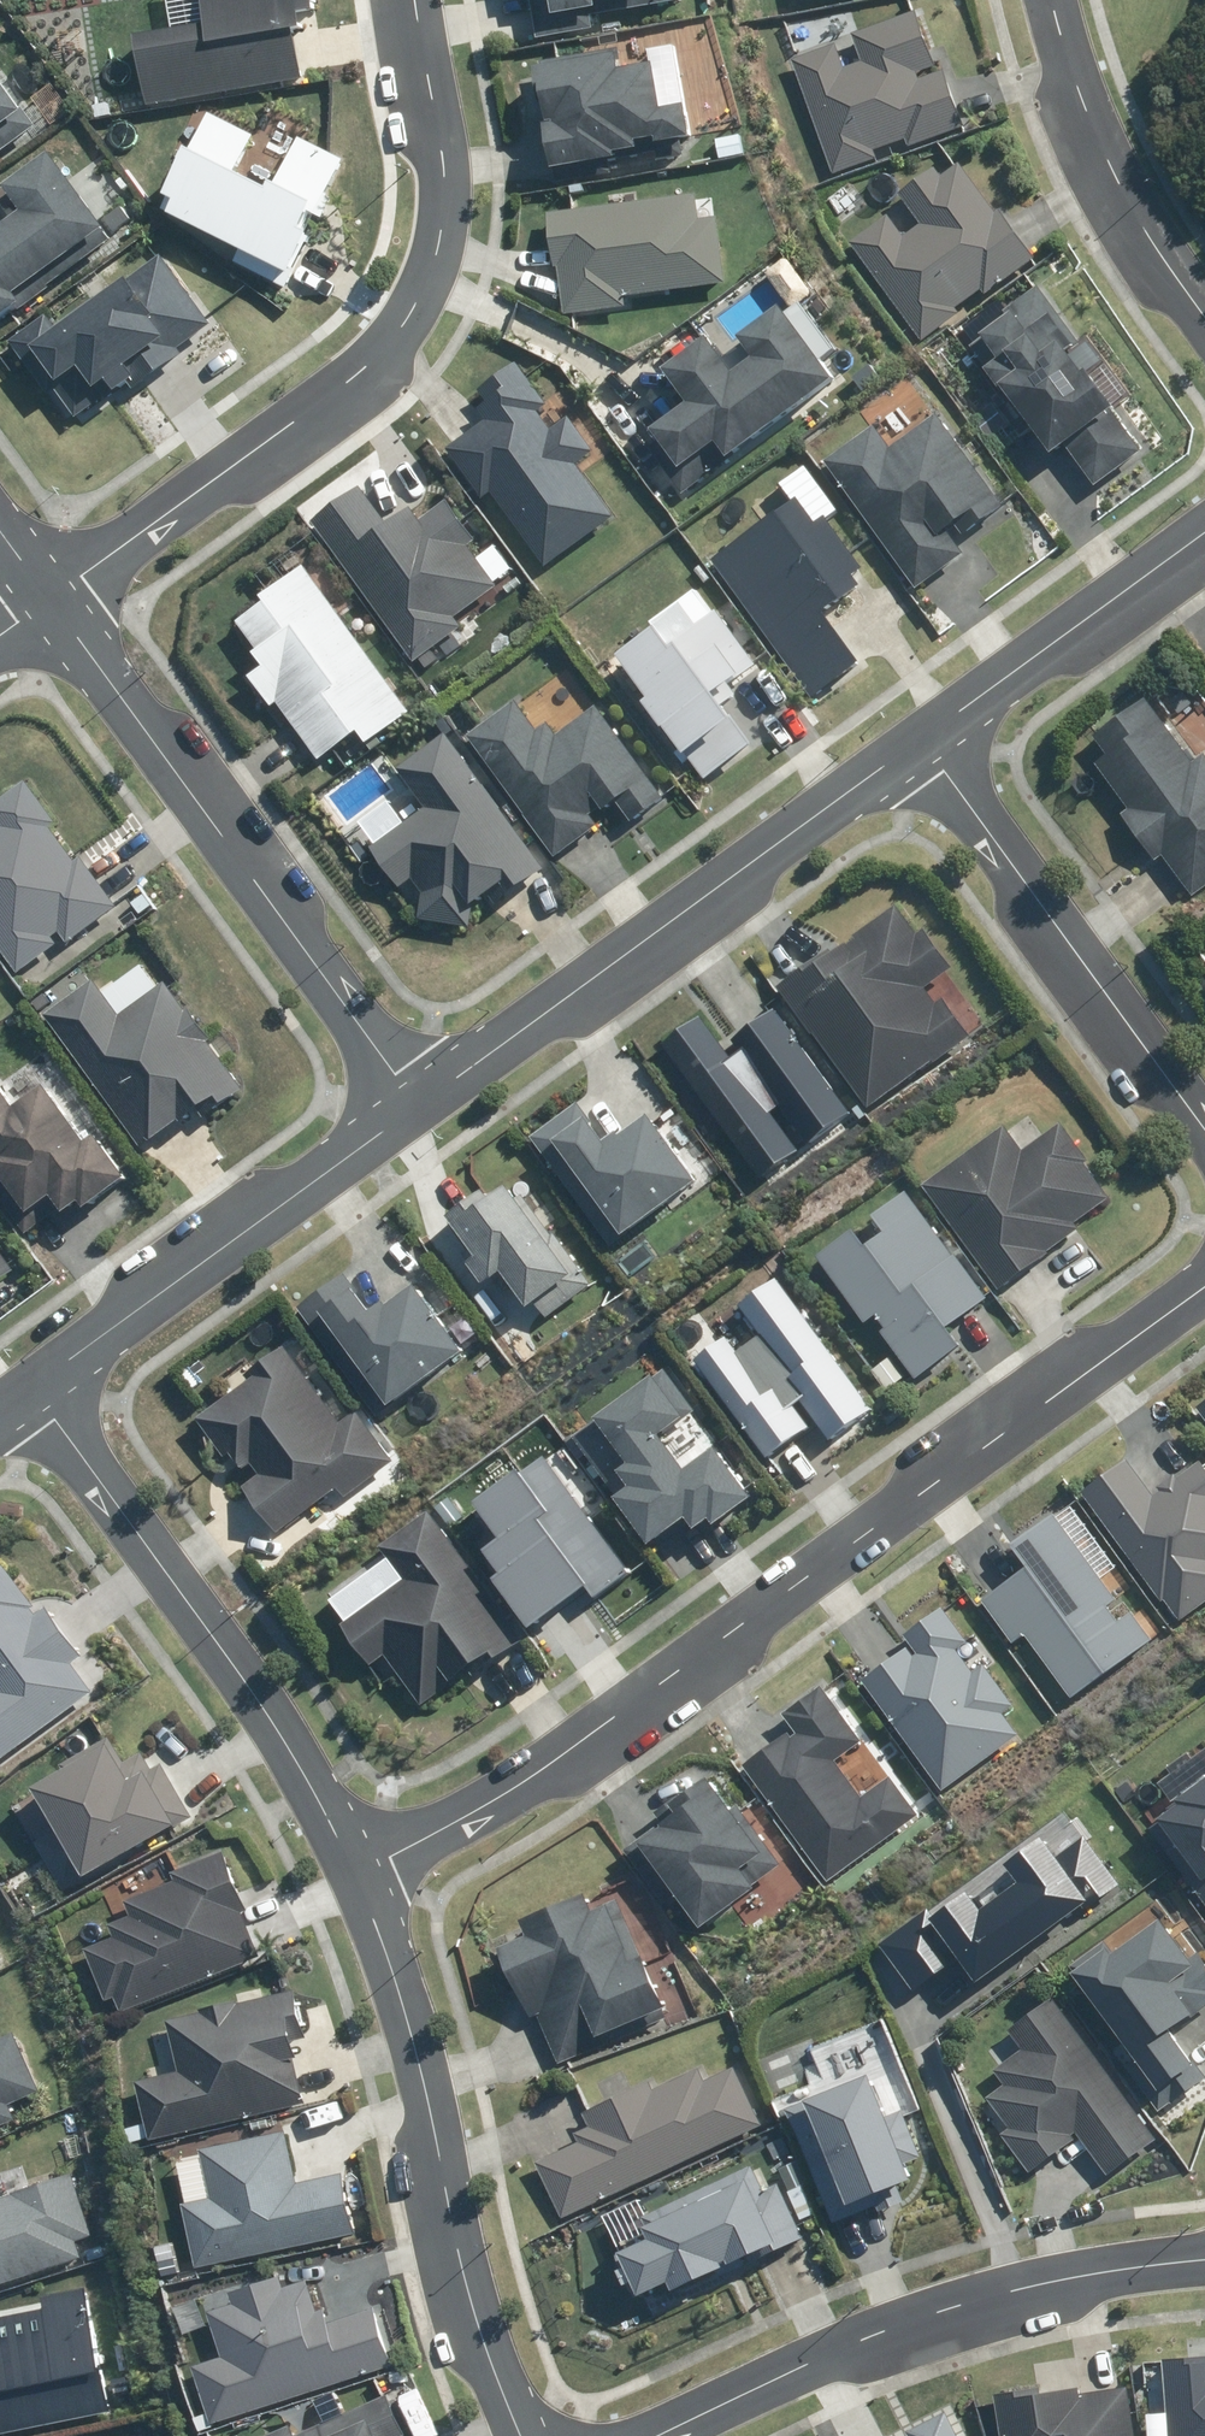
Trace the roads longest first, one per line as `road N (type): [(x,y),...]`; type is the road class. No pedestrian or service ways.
road 1 (residential): [(1204,1276),(541,1756),(360,1853)]
road 2 (residential): [(55,594),(357,373),(421,302),(442,223),(442,154),(411,0)]
road 3 (residential): [(55,594),(432,1100)]
road 4 (residential): [(521,2435),(455,2255),(395,1947),(360,1853)]
road 5 (residential): [(1204,2261),(1059,2275),(957,2305),(628,2435)]
road 6 (tertiary): [(915,738),(432,1100)]
road 7 (residential): [(360,1853),(28,1381)]
road 8 (tertiary): [(432,1100),(28,1381)]
road 9 (residential): [(1204,1126),(915,738)]
road 10 (tertiary): [(1204,534),(915,738)]
road 11 (residential): [(1051,0),(1117,184),(1204,311)]

